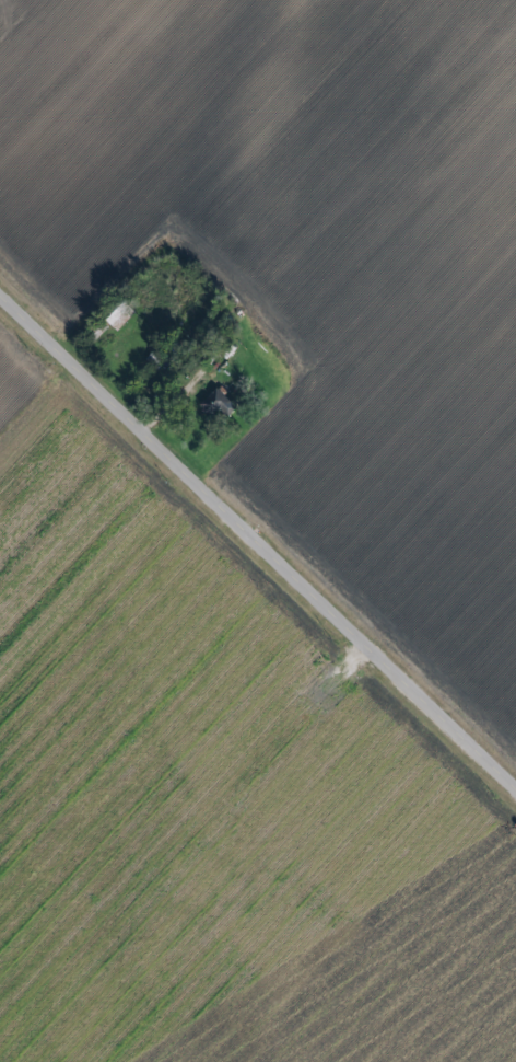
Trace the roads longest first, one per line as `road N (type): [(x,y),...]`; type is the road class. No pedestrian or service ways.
road 1 (residential): [(515,785),(0,290)]
road 2 (residential): [(375,650),(195,841)]

